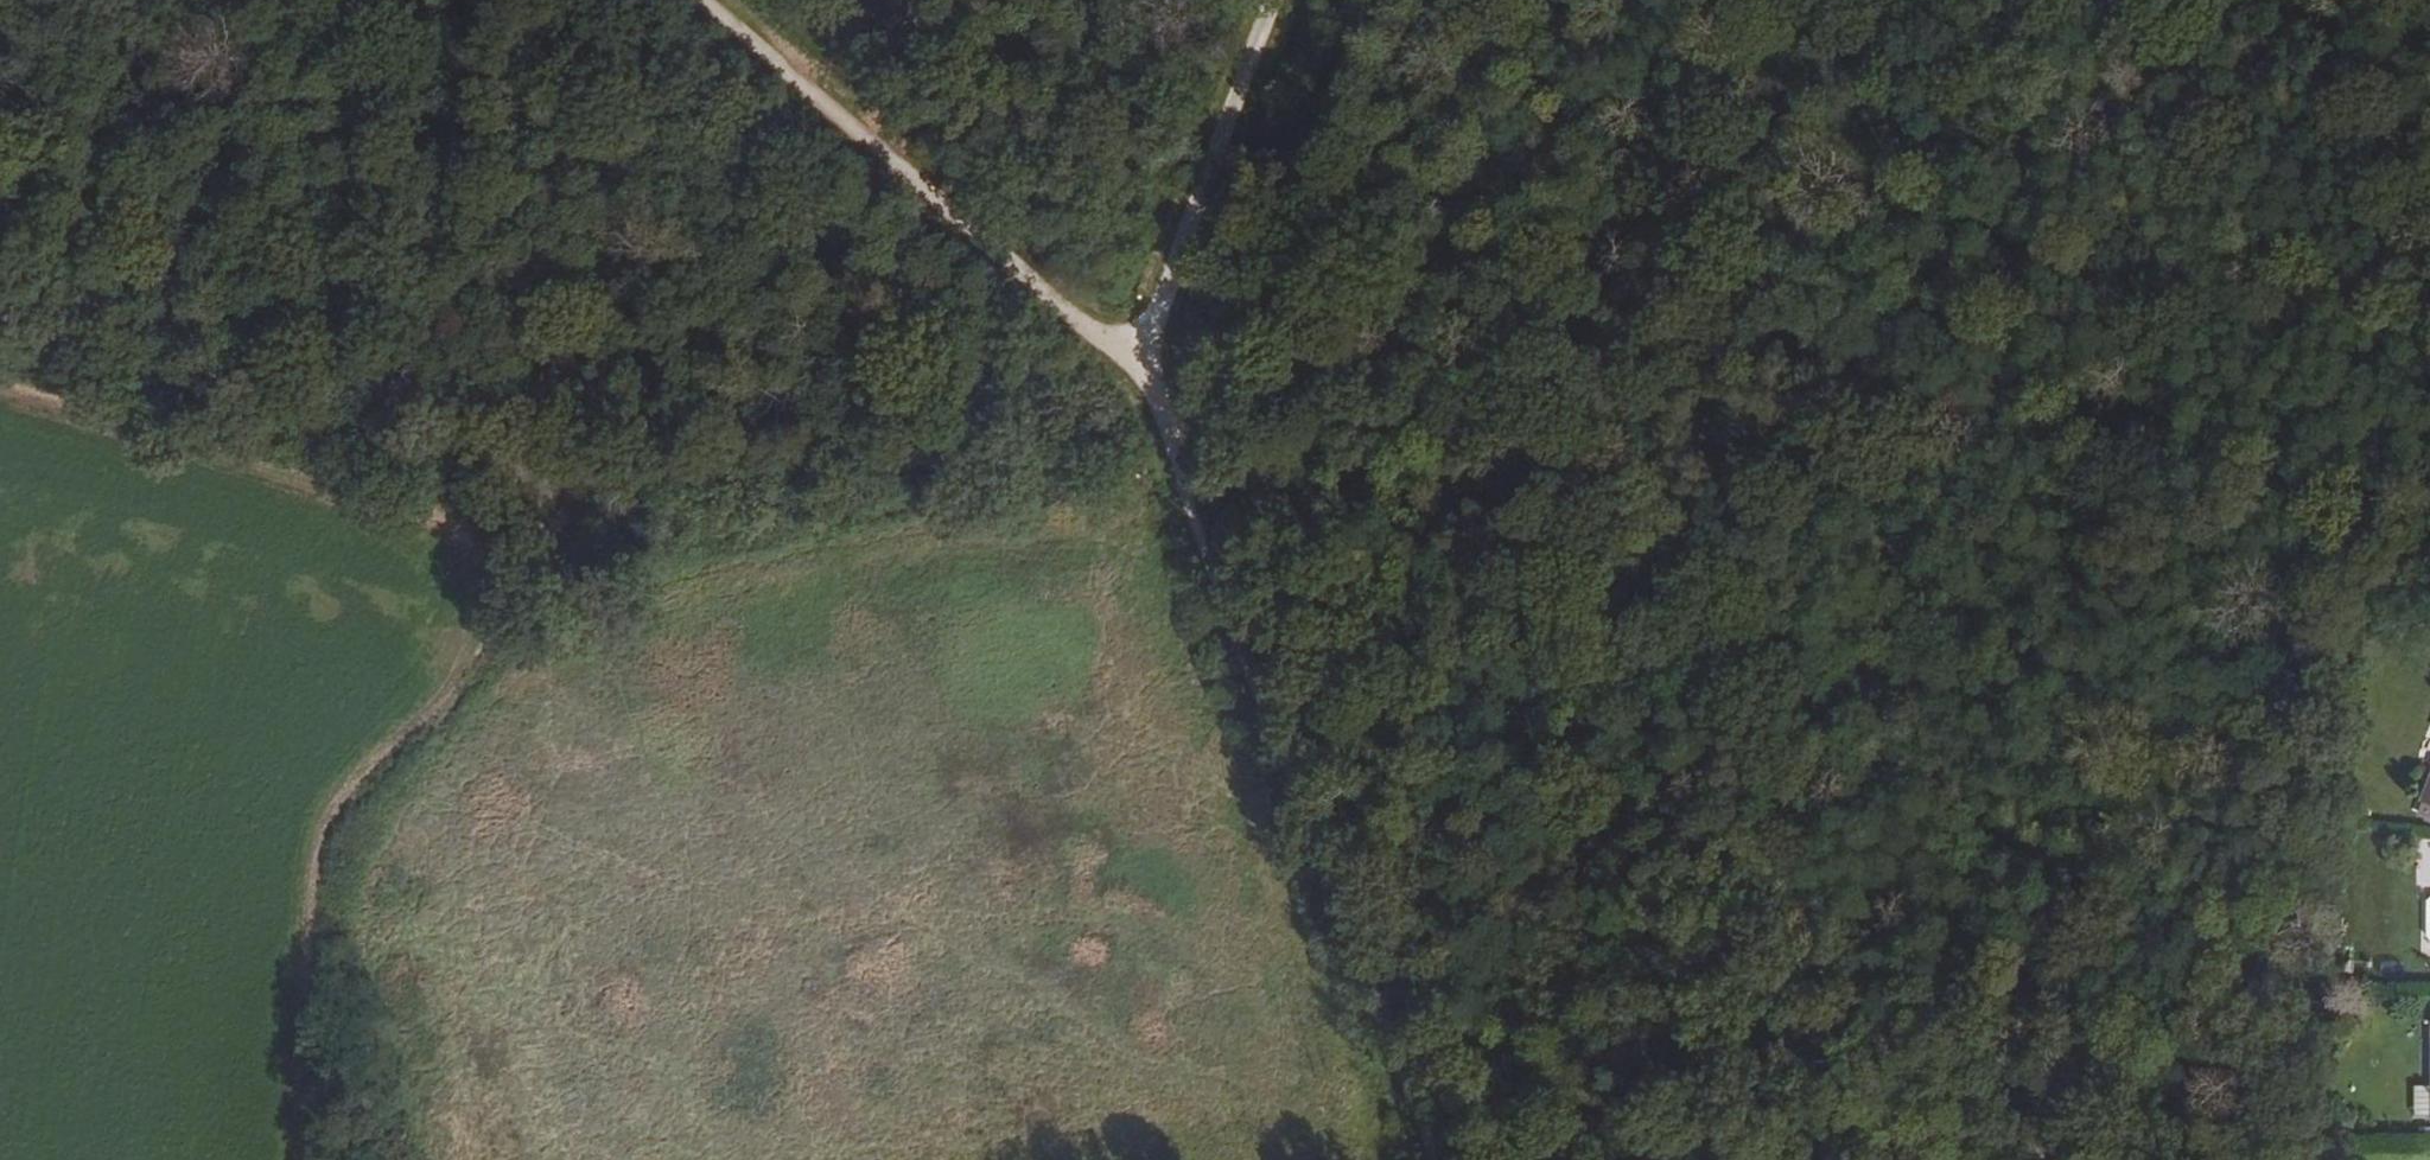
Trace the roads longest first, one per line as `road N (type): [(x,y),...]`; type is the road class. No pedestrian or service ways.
road 1 (track): [(1128,360),(1432,1159)]
road 2 (track): [(690,0),(989,256),(1128,360)]
road 3 (track): [(1128,360),(1272,0)]

